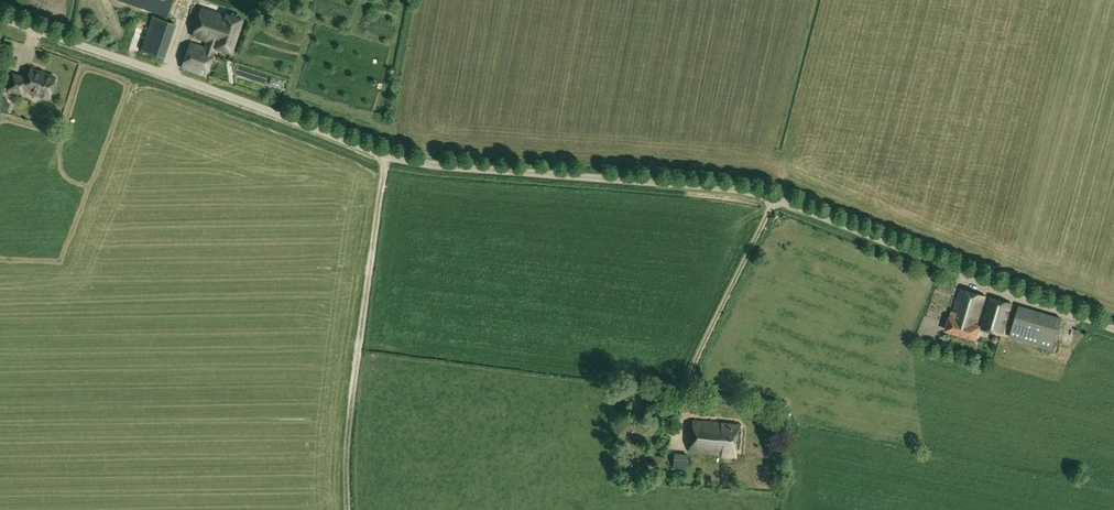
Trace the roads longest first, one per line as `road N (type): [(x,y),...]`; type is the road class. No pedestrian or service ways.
road 1 (unclassified): [(1113,328),(741,190),(445,167),(384,155),(0,19)]
road 2 (track): [(350,509),(353,397),(384,155)]

